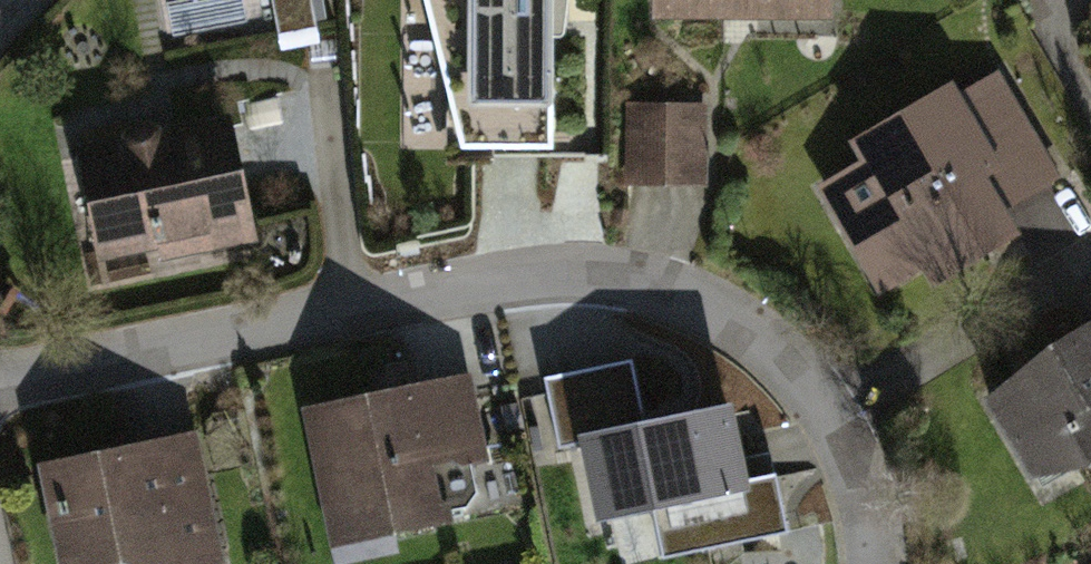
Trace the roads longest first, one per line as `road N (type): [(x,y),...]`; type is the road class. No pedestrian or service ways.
road 1 (residential): [(0,377),(553,276),(659,289),(709,309),(795,373),(852,462),(876,563)]

